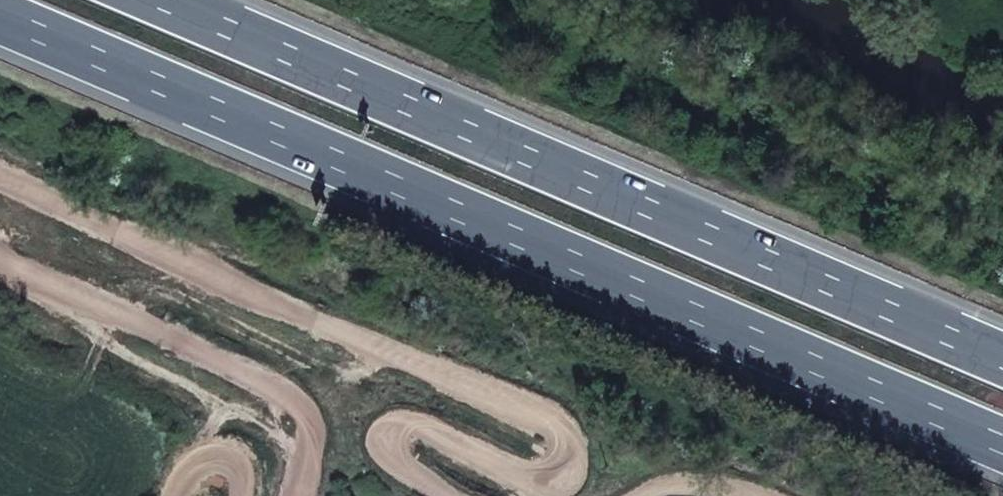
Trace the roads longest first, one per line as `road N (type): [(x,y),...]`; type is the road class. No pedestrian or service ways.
road 1 (motorway): [(0,18),(1002,445)]
road 2 (motorway): [(1002,358),(163,0)]

